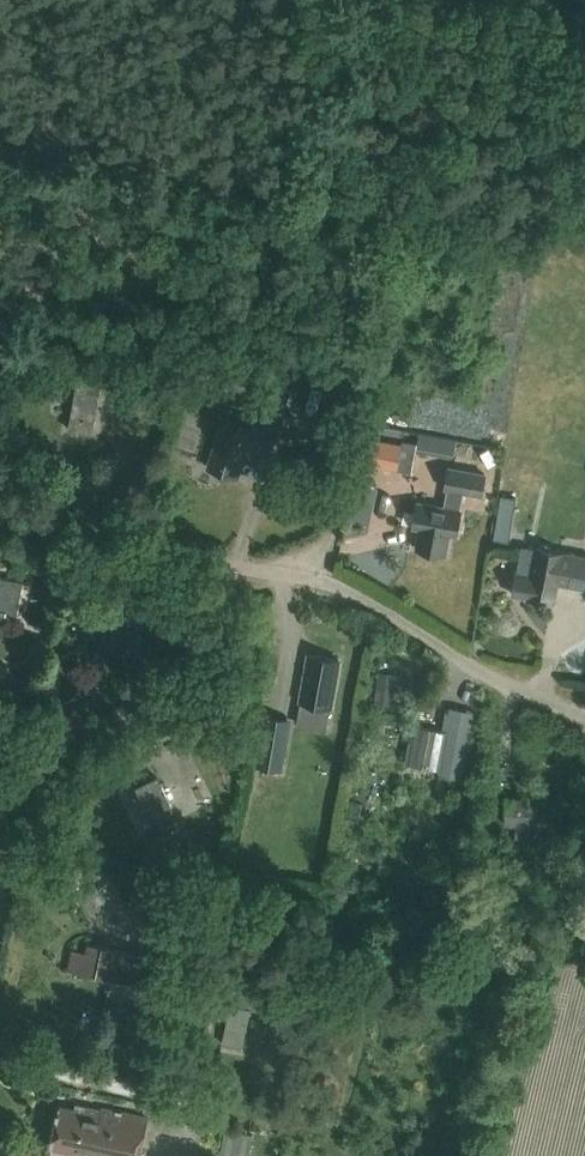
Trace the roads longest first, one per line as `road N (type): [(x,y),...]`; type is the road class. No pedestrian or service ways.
road 1 (unclassified): [(584,712),(499,682),(348,591),(0,521)]
road 2 (track): [(0,883),(13,828),(38,782),(78,742),(137,704),(199,642),(221,610),(232,566)]
road 3 (track): [(280,571),(336,541),(391,276)]
road 4 (track): [(0,1060),(207,1108)]

